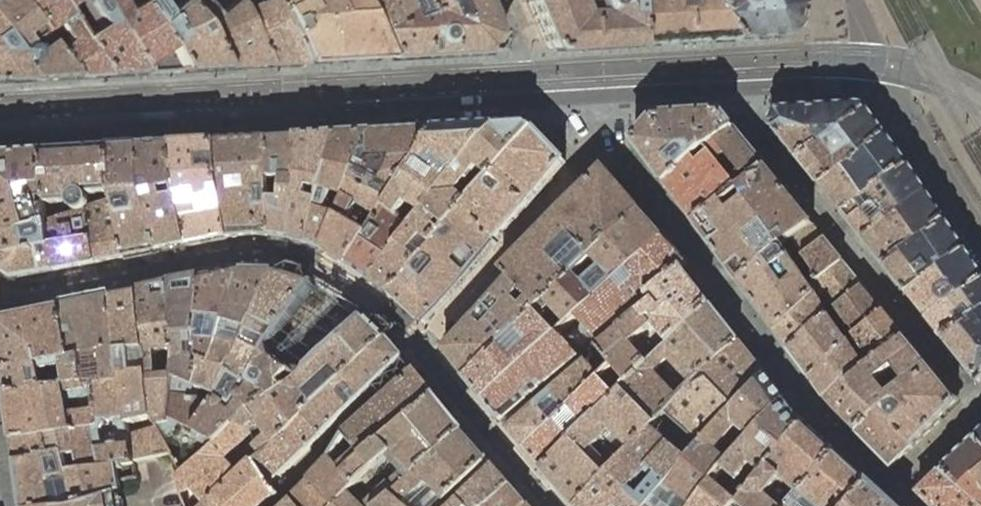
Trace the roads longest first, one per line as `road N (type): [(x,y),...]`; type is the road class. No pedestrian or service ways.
road 1 (tertiary): [(0,142),(526,105)]
road 2 (residential): [(0,301),(268,254),(318,267),(379,306),(422,351)]
road 3 (residential): [(895,490),(820,418),(693,244),(620,155),(602,146)]
road 4 (residential): [(980,408),(747,119),(745,92)]
road 5 (residential): [(602,146),(422,351)]
road 6 (residential): [(840,86),(899,101),(980,218)]
road 7 (residential): [(422,351),(552,505)]
road 8 (tertiary): [(600,100),(745,92)]

